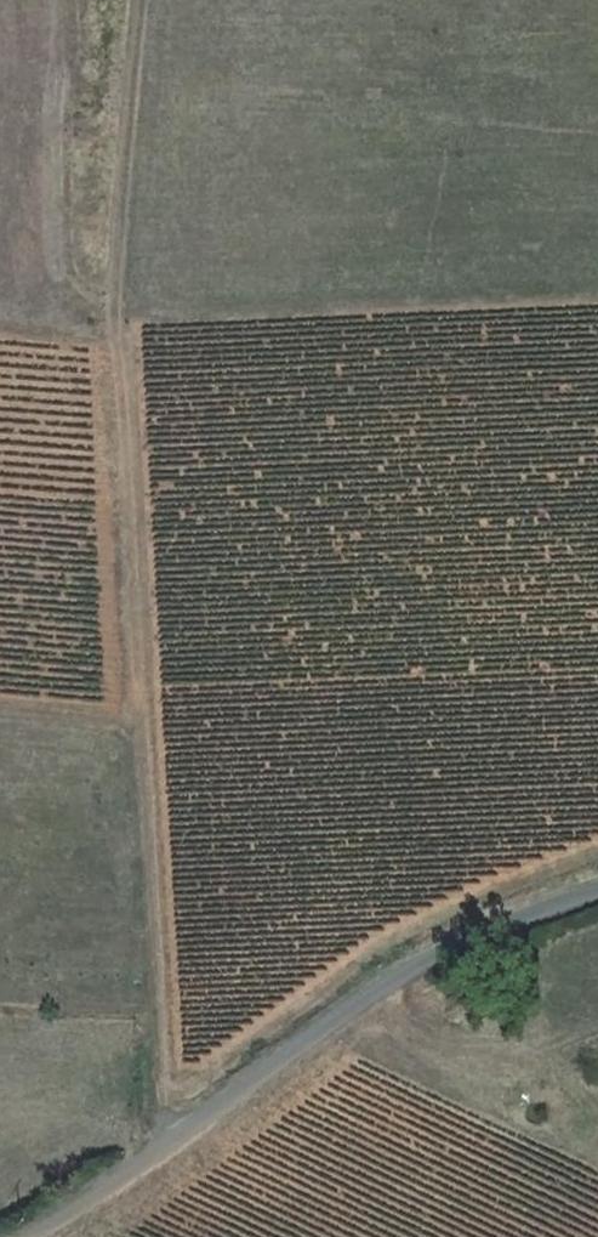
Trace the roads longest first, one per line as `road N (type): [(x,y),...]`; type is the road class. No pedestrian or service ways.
road 1 (unclassified): [(597,889),(404,969),(27,1236)]

